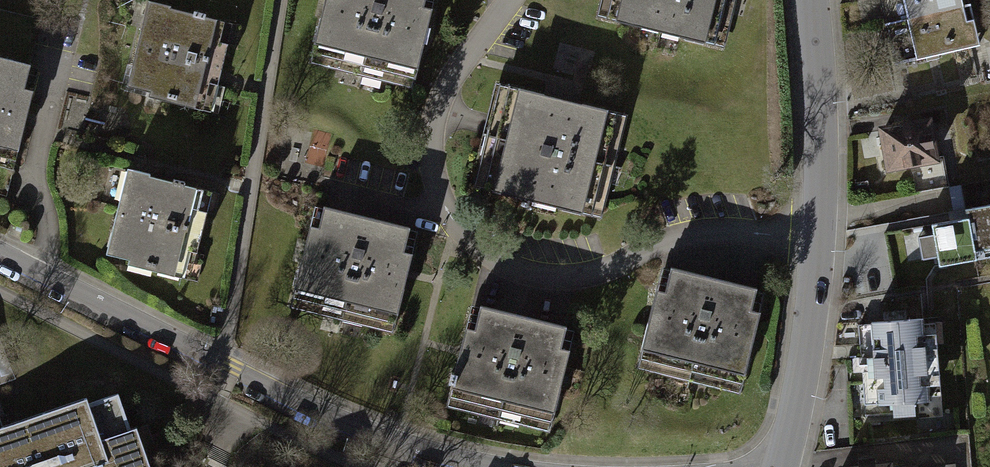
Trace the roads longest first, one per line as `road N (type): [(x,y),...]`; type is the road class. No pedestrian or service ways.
road 1 (residential): [(816,243),(702,234),(611,271),(542,280),(474,246),(437,187),(435,150),(445,97),(510,0)]
road 2 (residential): [(0,254),(227,370),(392,443),(479,466)]
road 3 (secondary): [(816,243),(810,0)]
road 4 (secondary): [(781,466),(804,365),(816,243)]

